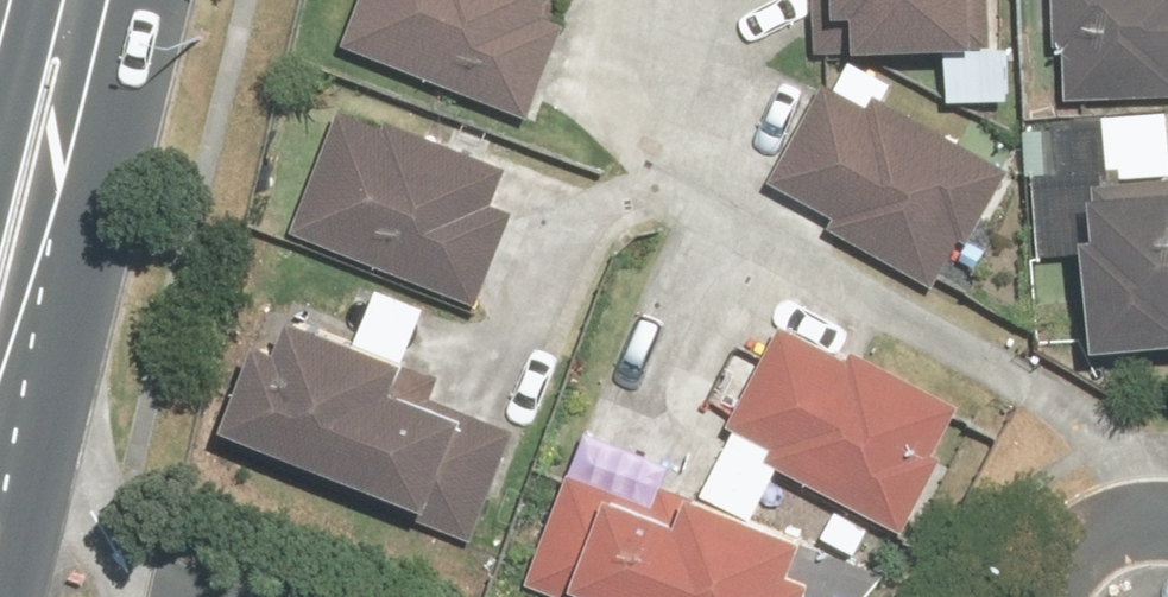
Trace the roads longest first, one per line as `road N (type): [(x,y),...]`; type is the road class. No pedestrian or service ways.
road 1 (secondary): [(85,0),(103,194),(0,574)]
road 2 (secondary): [(0,133),(77,0)]
road 3 (residential): [(1060,596),(1082,546),(1167,534)]

